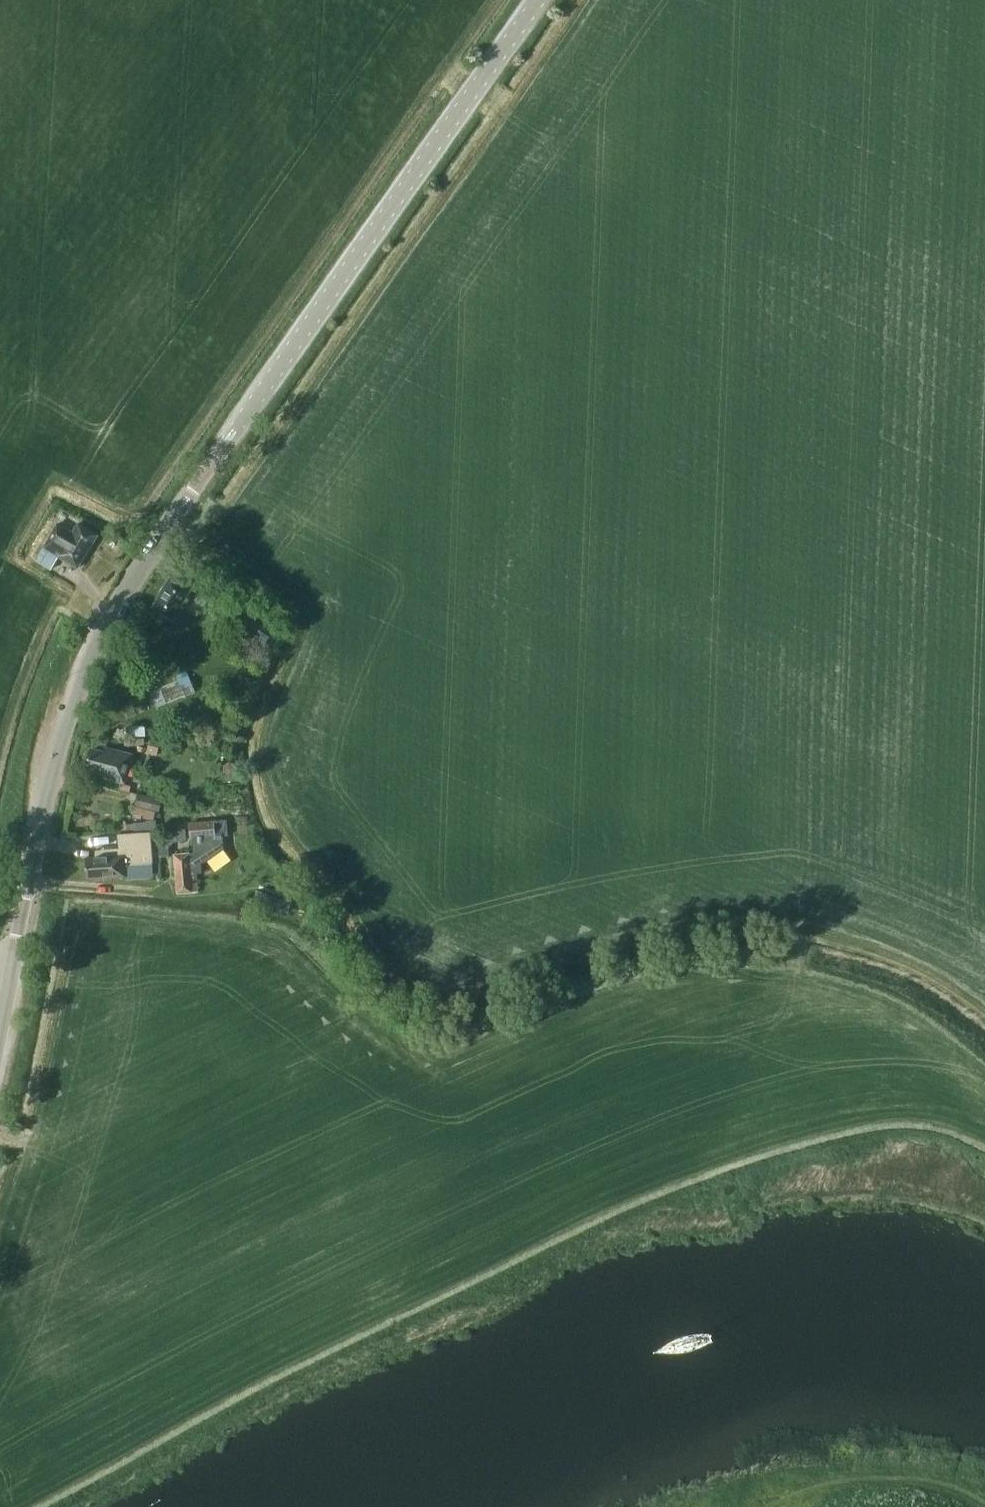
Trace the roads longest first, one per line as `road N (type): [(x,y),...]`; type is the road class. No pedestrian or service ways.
road 1 (secondary): [(0,1001),(62,732),(127,587),(539,0)]

